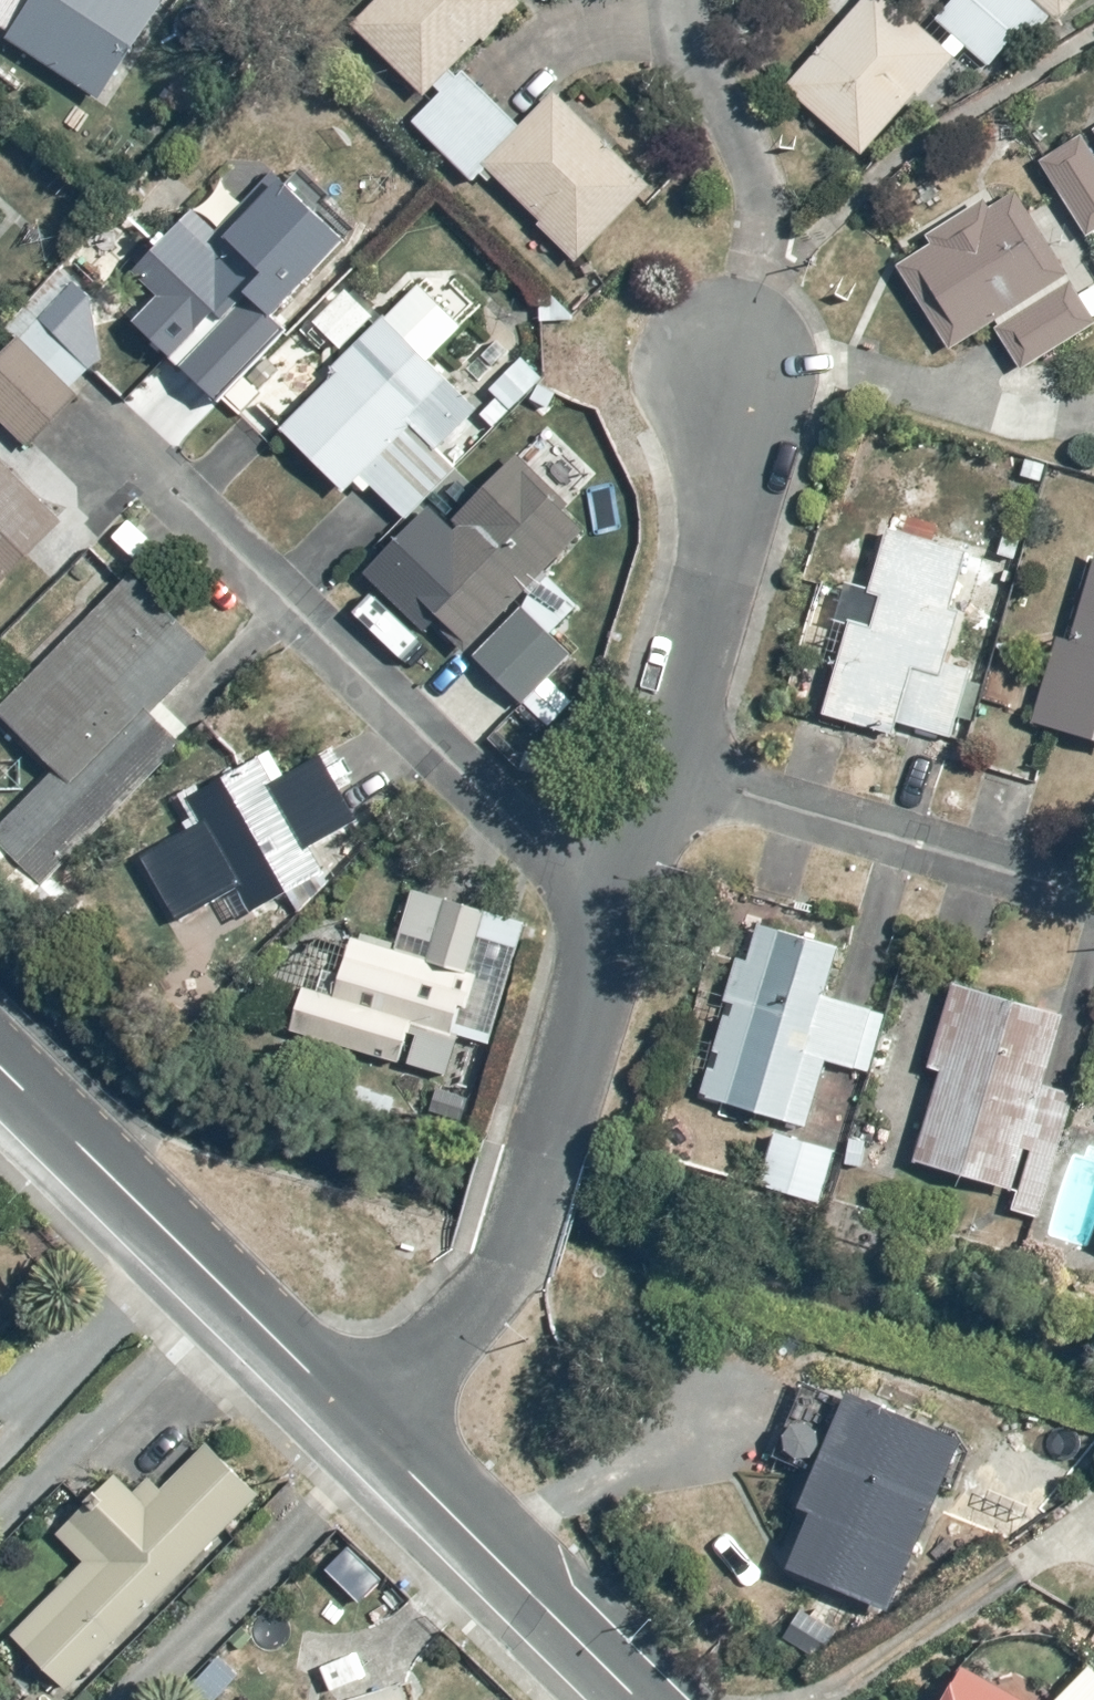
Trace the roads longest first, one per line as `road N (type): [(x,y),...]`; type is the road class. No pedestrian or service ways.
road 1 (residential): [(615,899),(506,1265),(357,1421)]
road 2 (residential): [(183,506),(525,837),(615,899)]
road 3 (tertiary): [(357,1421),(0,1069)]
road 4 (residential): [(1082,895),(663,779)]
road 5 (residential): [(735,366),(721,556),(663,779)]
road 6 (tertiary): [(637,1699),(357,1421)]
road 7 (residential): [(663,779),(615,899)]

